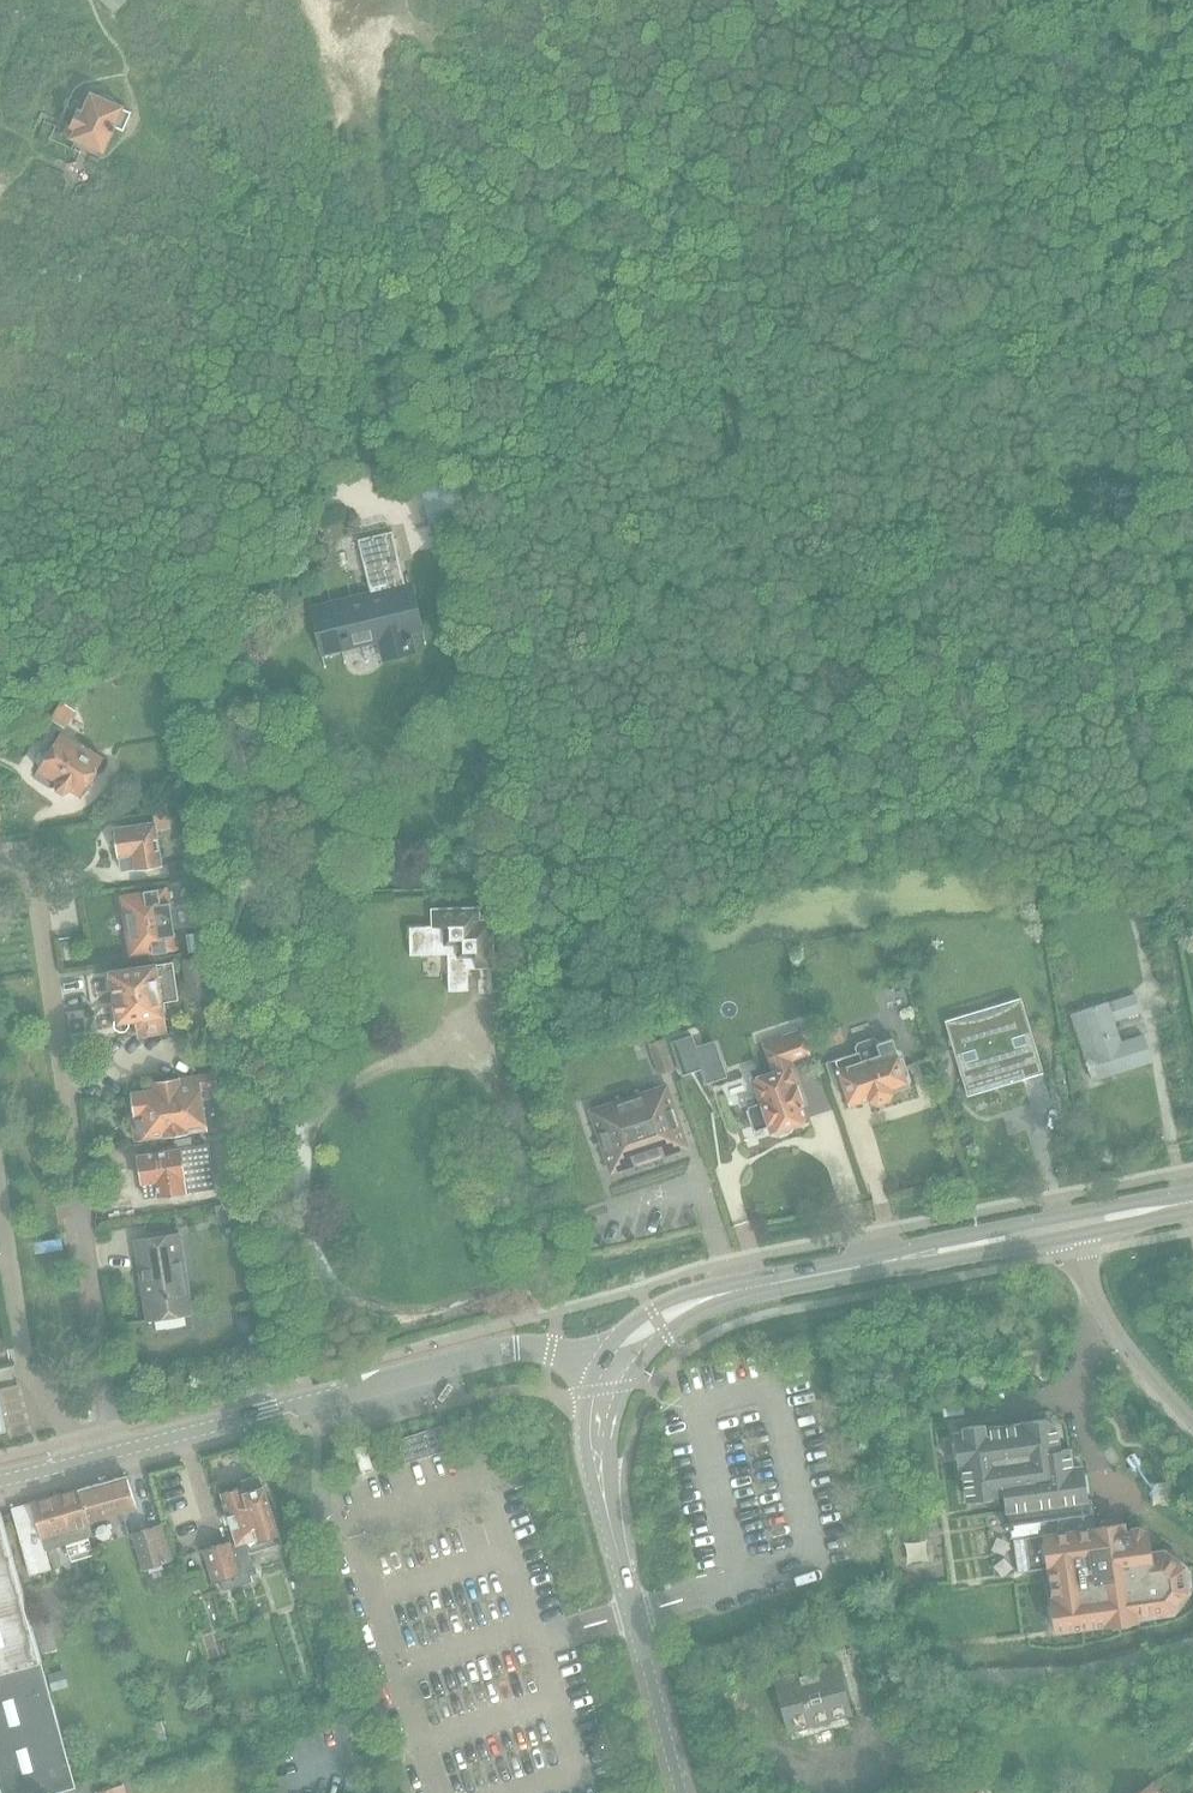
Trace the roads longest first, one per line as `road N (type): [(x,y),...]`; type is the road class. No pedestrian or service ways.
road 1 (residential): [(118,1450),(110,1430),(110,1323),(44,889),(34,857),(21,847),(0,847)]
road 2 (secondary): [(118,1450),(517,1347),(611,1368)]
road 3 (secondary): [(611,1368),(658,1320),(717,1295),(1065,1225)]
road 4 (secondary): [(611,1368),(598,1421),(602,1474),(682,1792)]
road 5 (residential): [(0,1162),(26,1370),(73,1461)]
road 6 (residential): [(1192,1419),(1104,1311),(1065,1225)]
road 7 (secondary): [(1065,1225),(1192,1201)]

